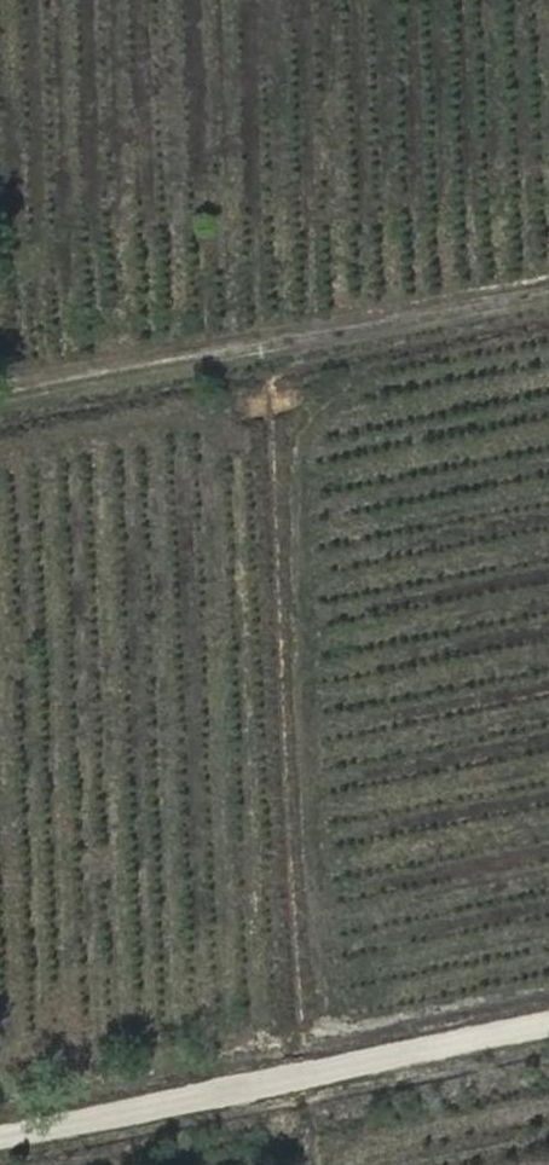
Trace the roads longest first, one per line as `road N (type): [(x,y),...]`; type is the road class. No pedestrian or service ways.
road 1 (track): [(548,1024),(0,1137)]

